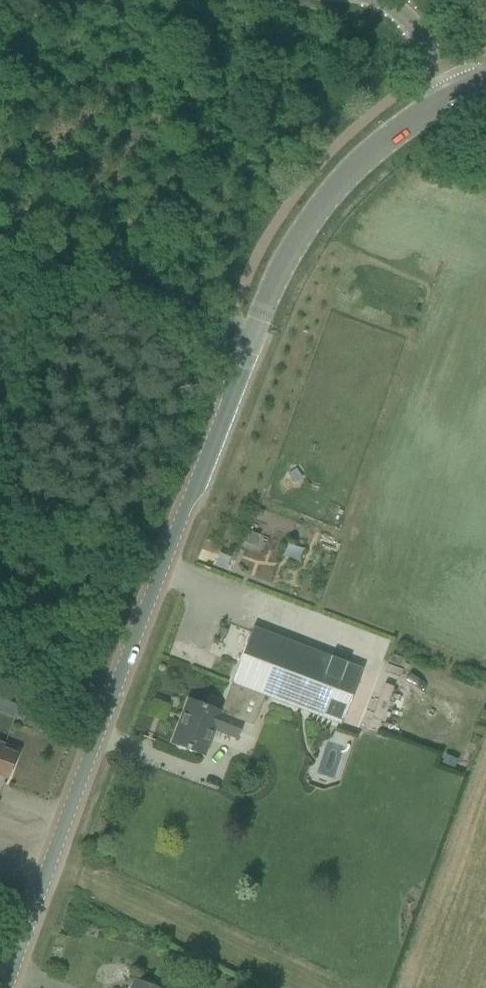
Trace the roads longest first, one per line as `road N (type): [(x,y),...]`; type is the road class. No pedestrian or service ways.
road 1 (tertiary): [(13,987),(136,638),(246,359),(295,255),(344,179),(455,100)]
road 2 (tertiary): [(455,100),(415,30),(394,6),(376,0)]

